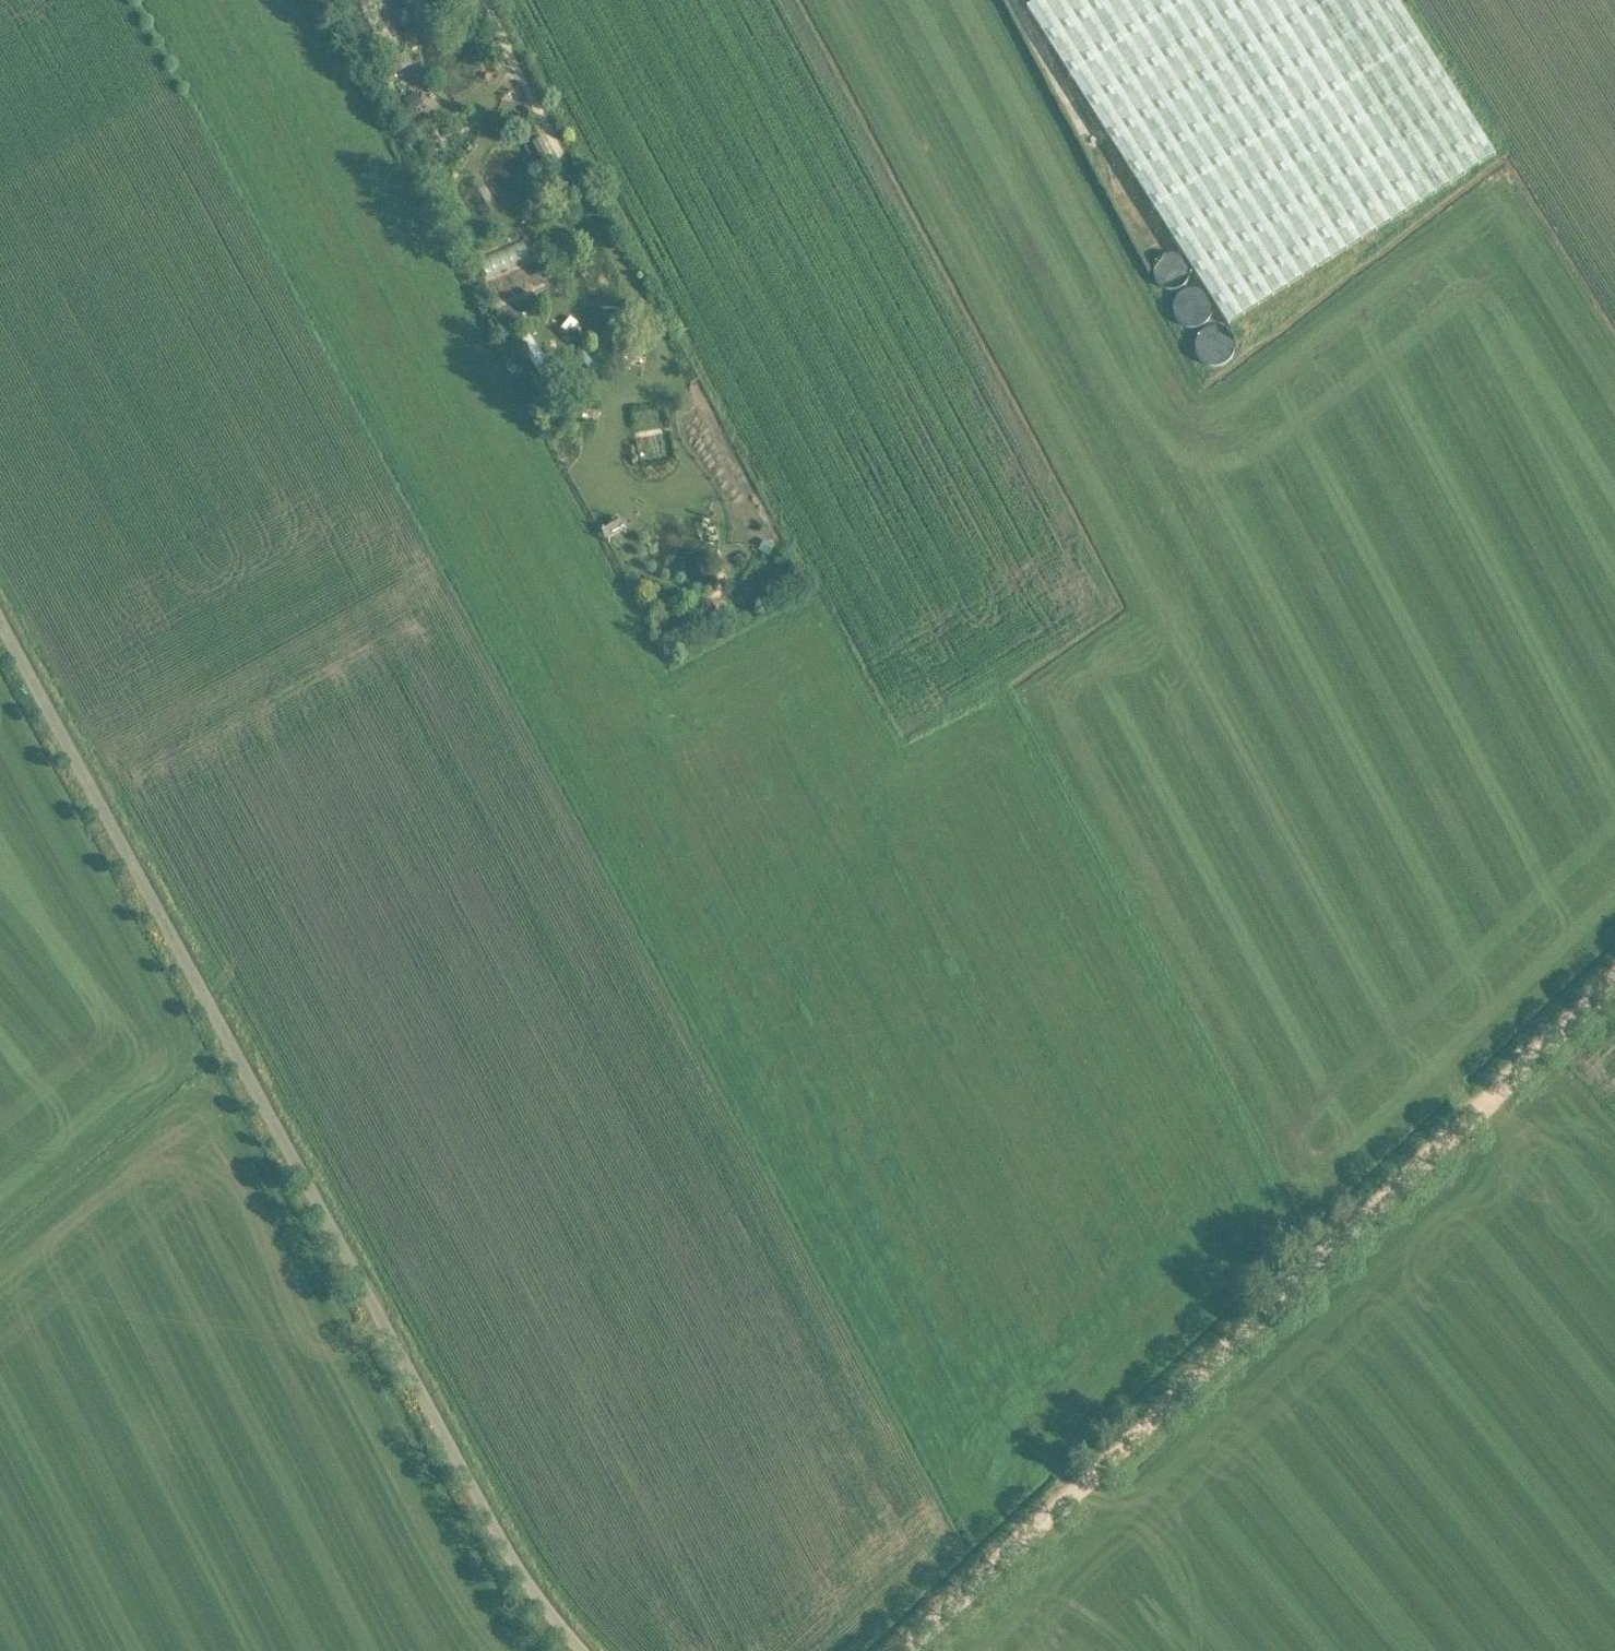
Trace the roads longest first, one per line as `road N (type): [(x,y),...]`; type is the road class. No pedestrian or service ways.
road 1 (unclassified): [(582,1650),(517,1568),(0,622)]
road 2 (track): [(1614,983),(909,1650)]

